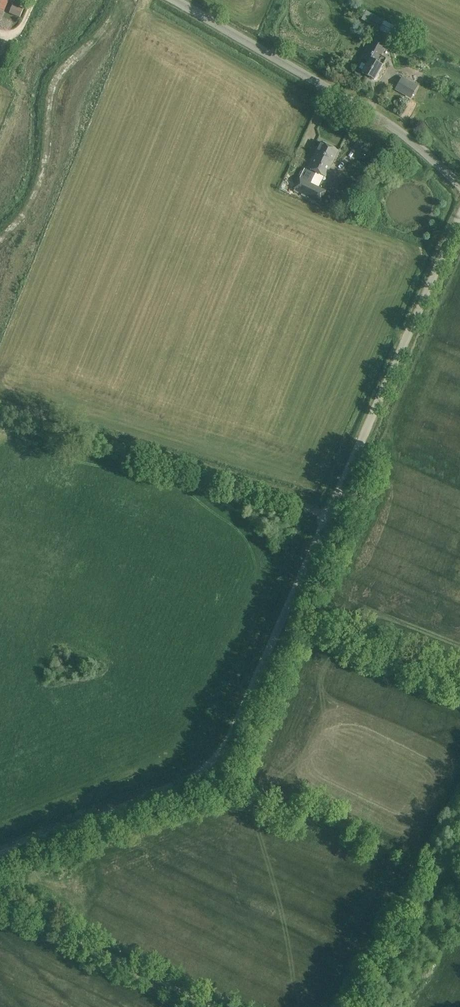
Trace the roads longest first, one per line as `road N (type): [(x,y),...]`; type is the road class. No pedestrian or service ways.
road 1 (unclassified): [(0,852),(162,791),(225,752),(459,215)]
road 2 (track): [(329,517),(0,406)]
road 3 (unclassified): [(459,185),(369,111),(177,0)]
road 4 (track): [(0,902),(213,1006)]

